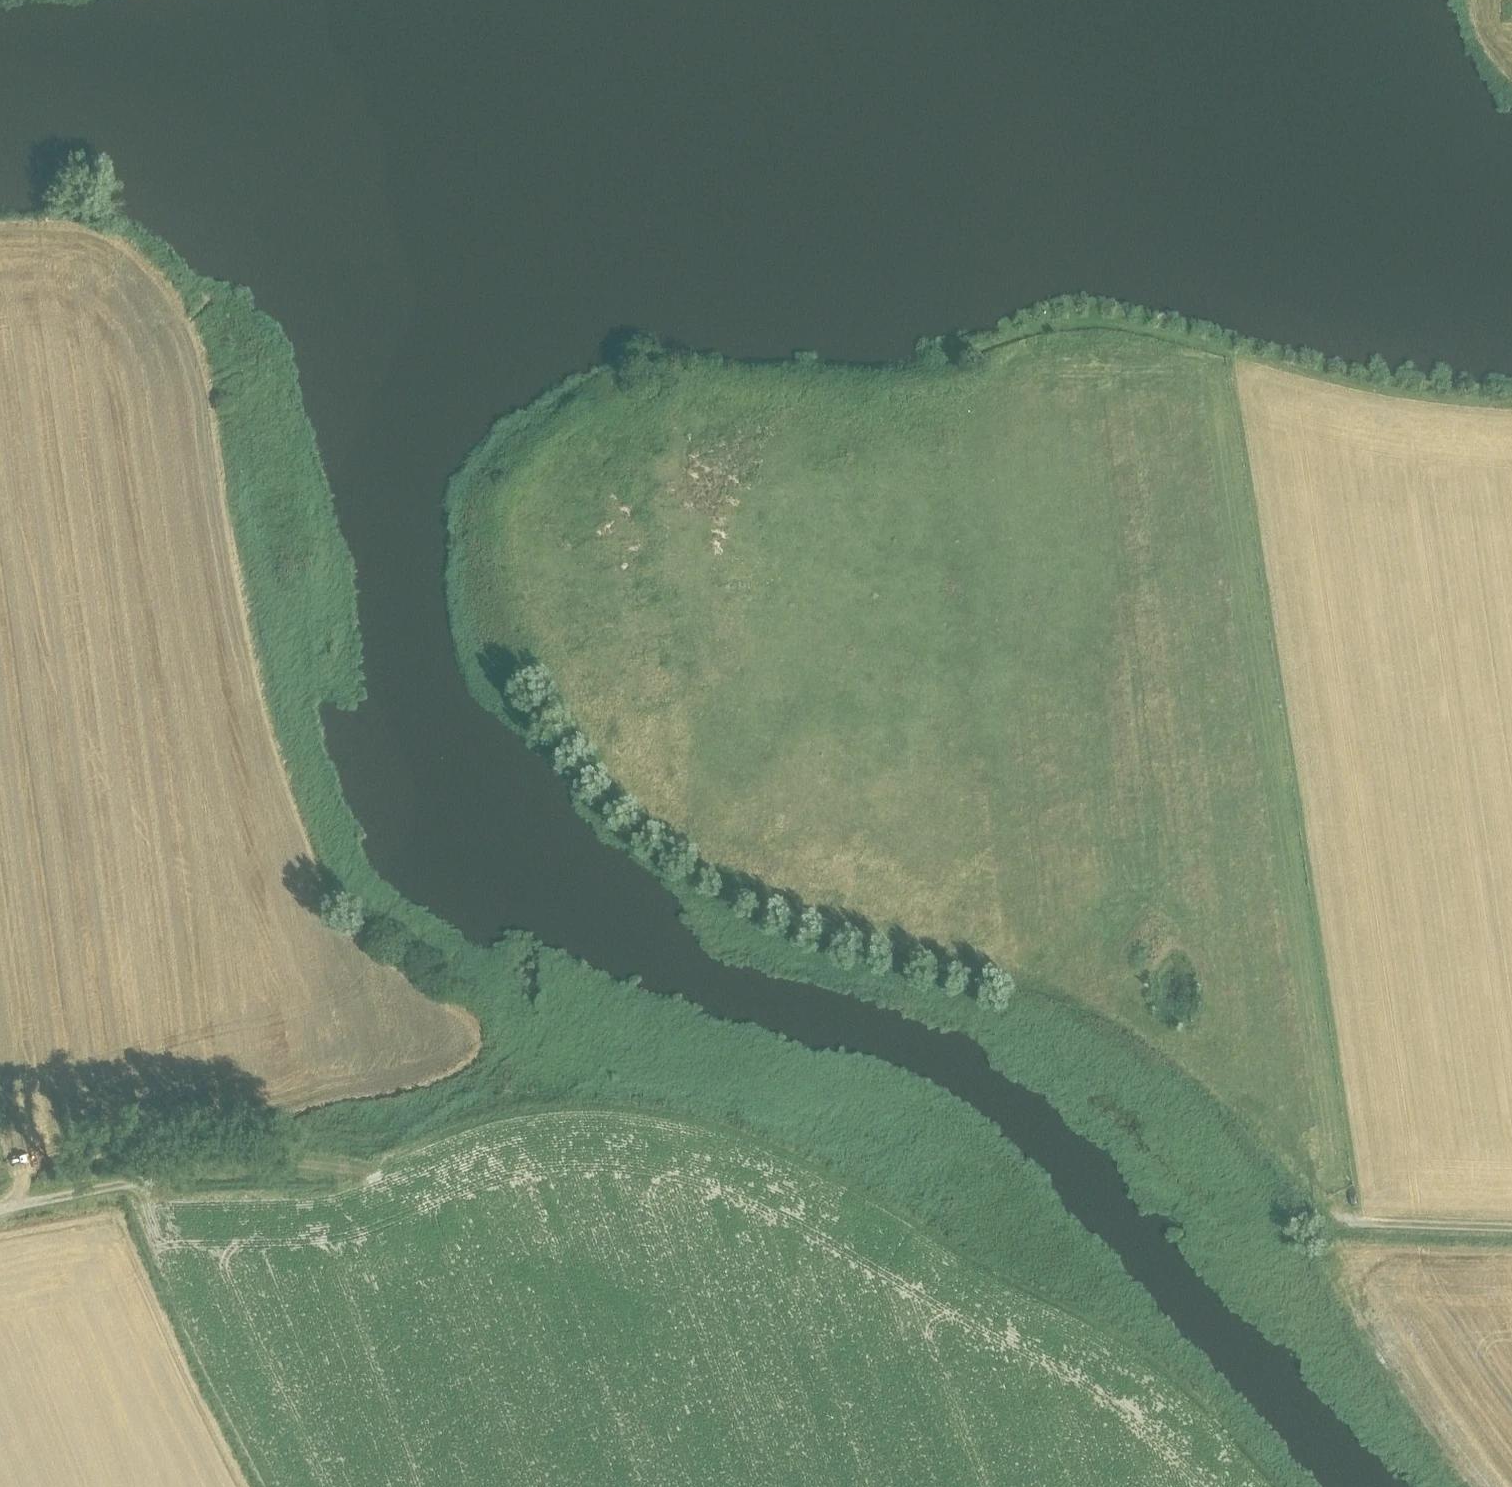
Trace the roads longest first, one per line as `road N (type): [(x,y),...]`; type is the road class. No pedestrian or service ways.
road 1 (track): [(367,1170),(207,1164),(0,1209)]
road 2 (track): [(1322,1199),(1352,1221),(1511,1228)]

